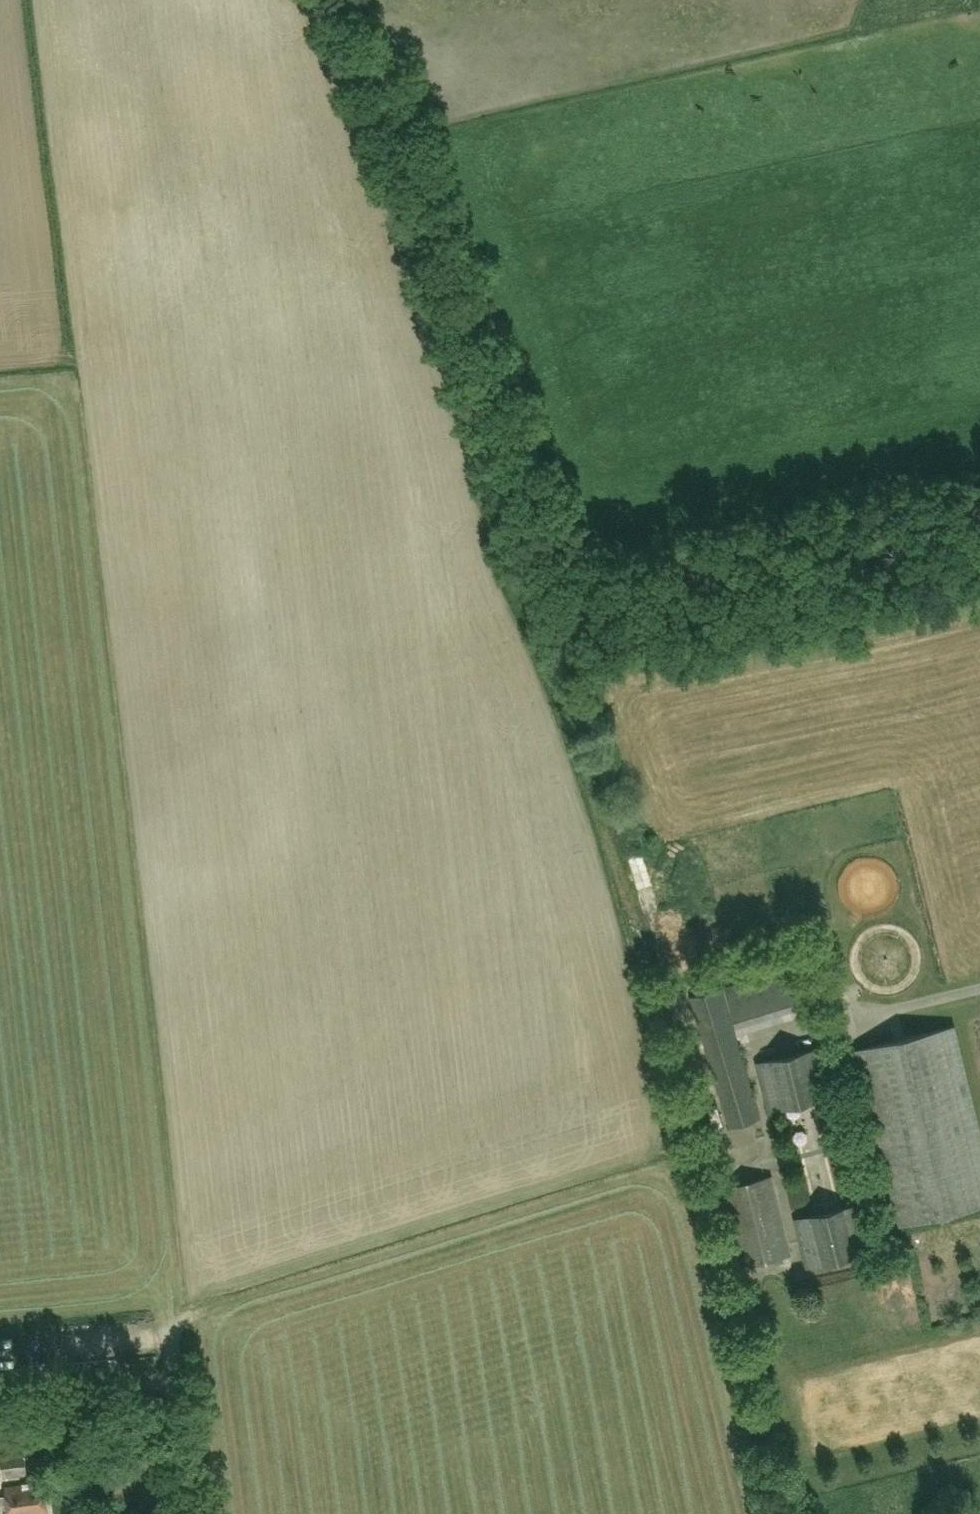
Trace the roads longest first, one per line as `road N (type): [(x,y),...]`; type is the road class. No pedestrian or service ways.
road 1 (track): [(176,1382),(0,1397)]
road 2 (unclassified): [(843,1013),(979,981)]

